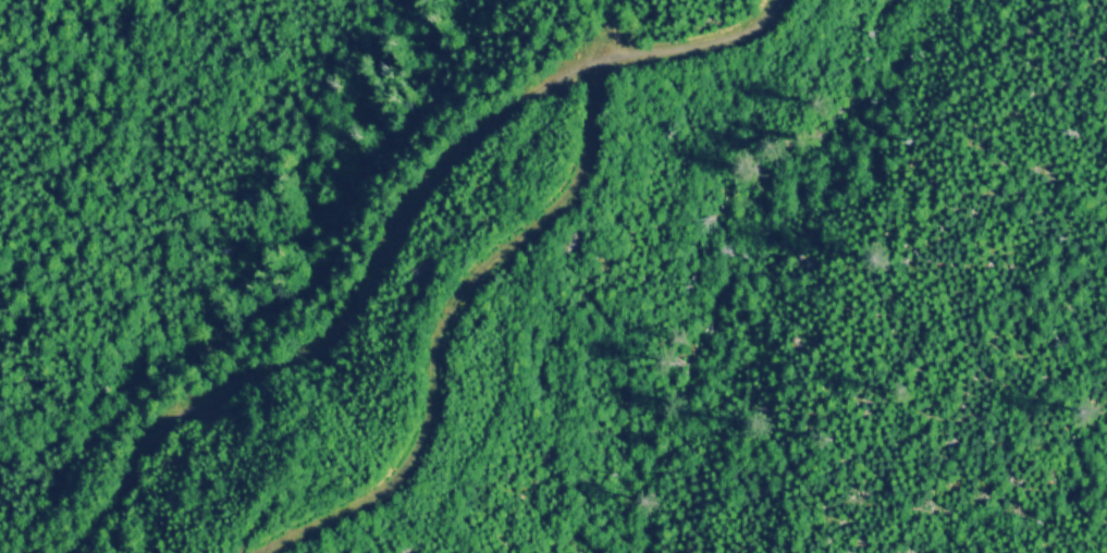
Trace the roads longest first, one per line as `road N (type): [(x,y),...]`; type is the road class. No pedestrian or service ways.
road 1 (track): [(781,0),(749,33),(571,69),(477,137),(414,209),(362,305),(341,329),(287,369),(159,427),(70,552)]
road 2 (track): [(262,552),(367,505),(405,469),(425,435),(446,317),(464,290),(573,192),(613,57)]

